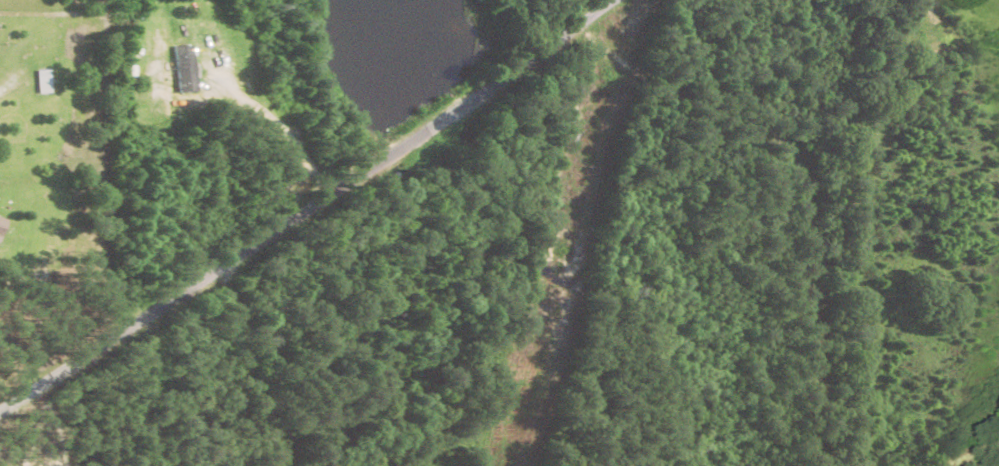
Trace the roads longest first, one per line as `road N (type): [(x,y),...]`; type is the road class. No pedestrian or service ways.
road 1 (residential): [(0,402),(58,373),(610,0)]
road 2 (residential): [(536,410),(410,135)]
road 3 (residential): [(442,456),(322,195)]
road 4 (residential): [(128,325),(93,465)]

